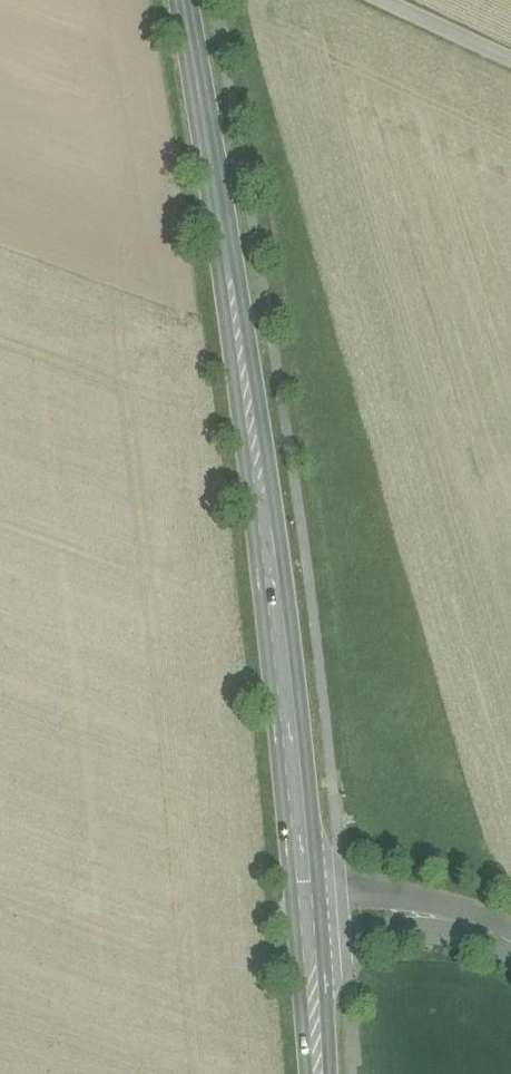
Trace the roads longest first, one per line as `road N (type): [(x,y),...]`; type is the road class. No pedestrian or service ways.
road 1 (secondary): [(308,919),(263,522),(183,0)]
road 2 (residential): [(308,919),(436,918),(510,944)]
road 3 (secondary): [(316,1073),(308,919)]
road 4 (unclassified): [(510,64),(373,0)]

